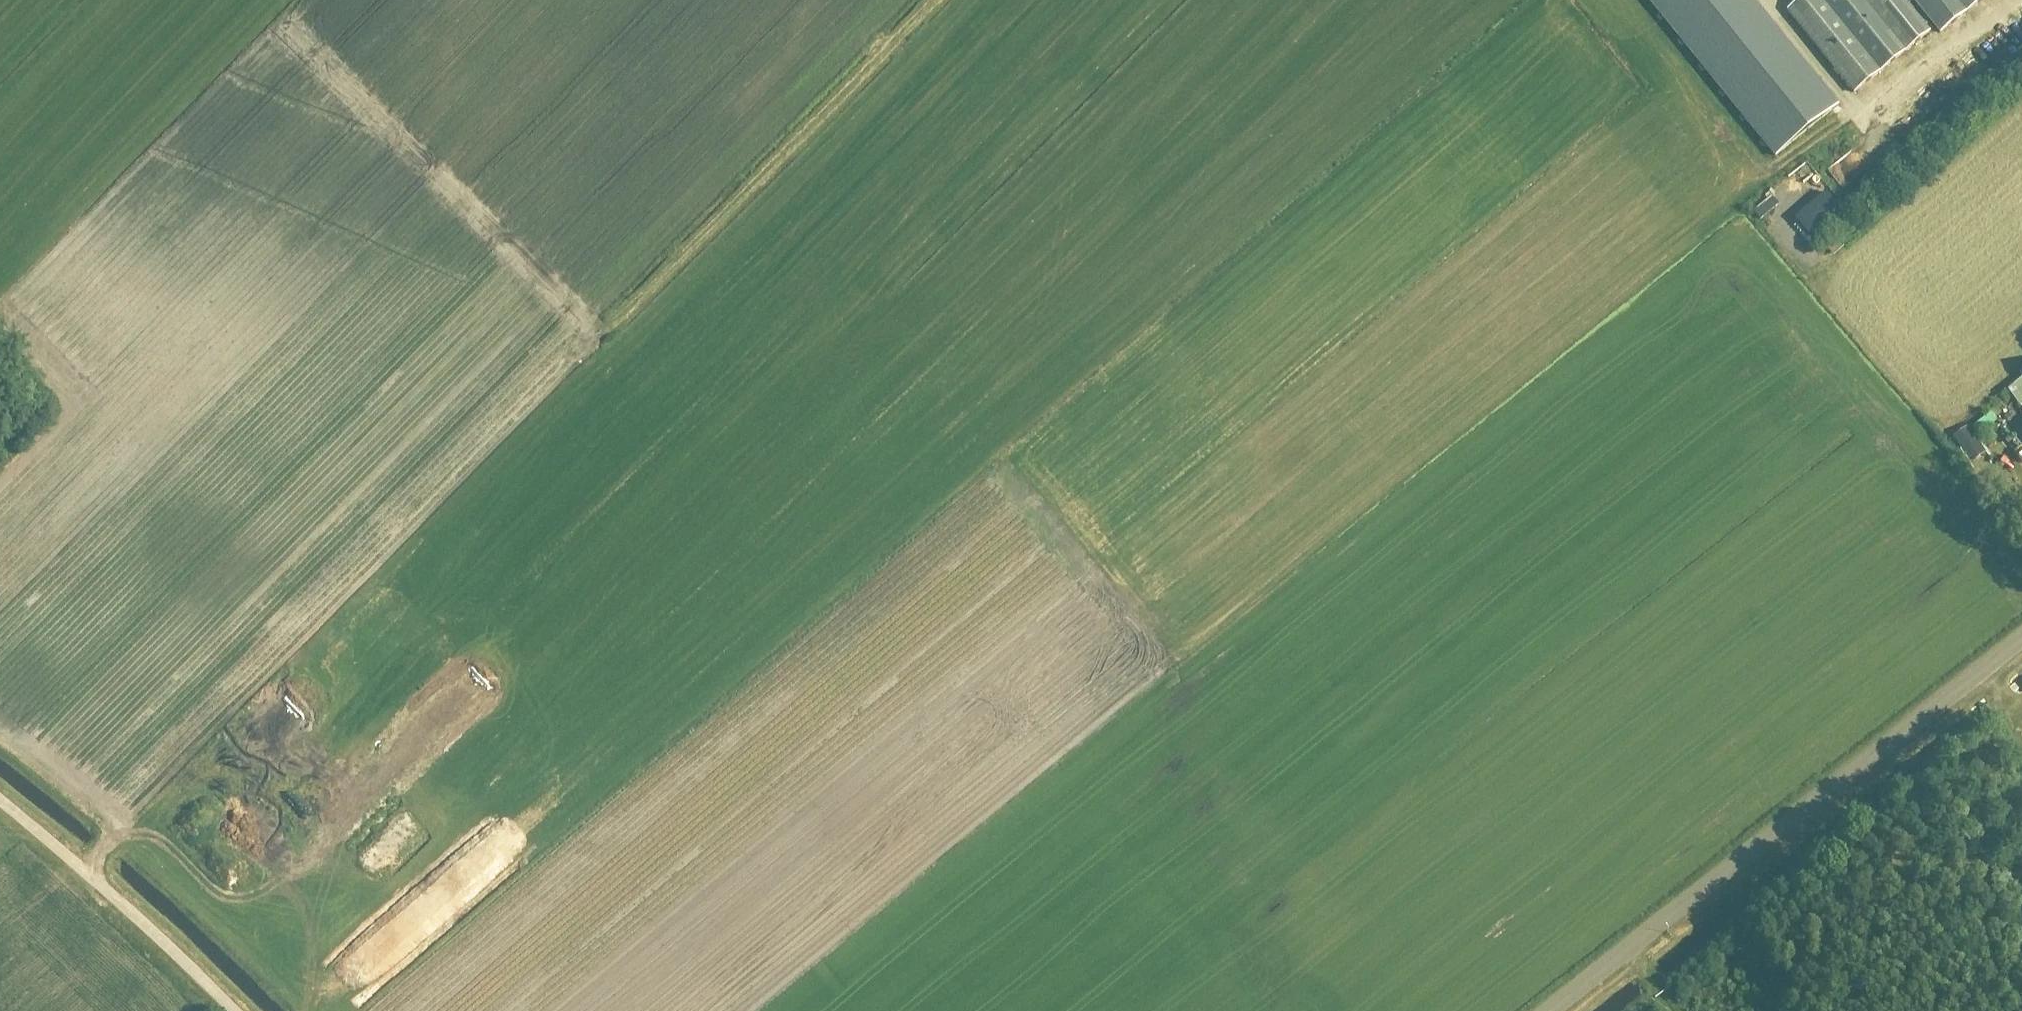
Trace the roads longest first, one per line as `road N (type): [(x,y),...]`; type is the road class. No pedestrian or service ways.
road 1 (unclassified): [(1552,1010),(2021,638)]

